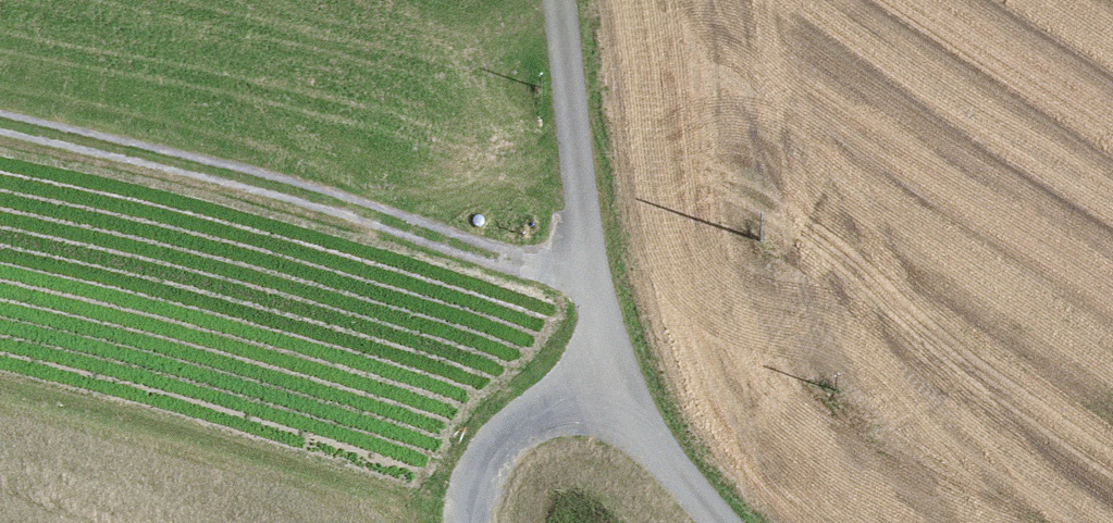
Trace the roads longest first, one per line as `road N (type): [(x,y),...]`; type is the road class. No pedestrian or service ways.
road 1 (track): [(0,127),(274,187),(592,283)]
road 2 (track): [(552,0),(612,413)]
road 3 (track): [(474,522),(479,483),(496,452),(523,427),(561,412),(612,413)]
road 4 (track): [(612,413),(718,522)]

